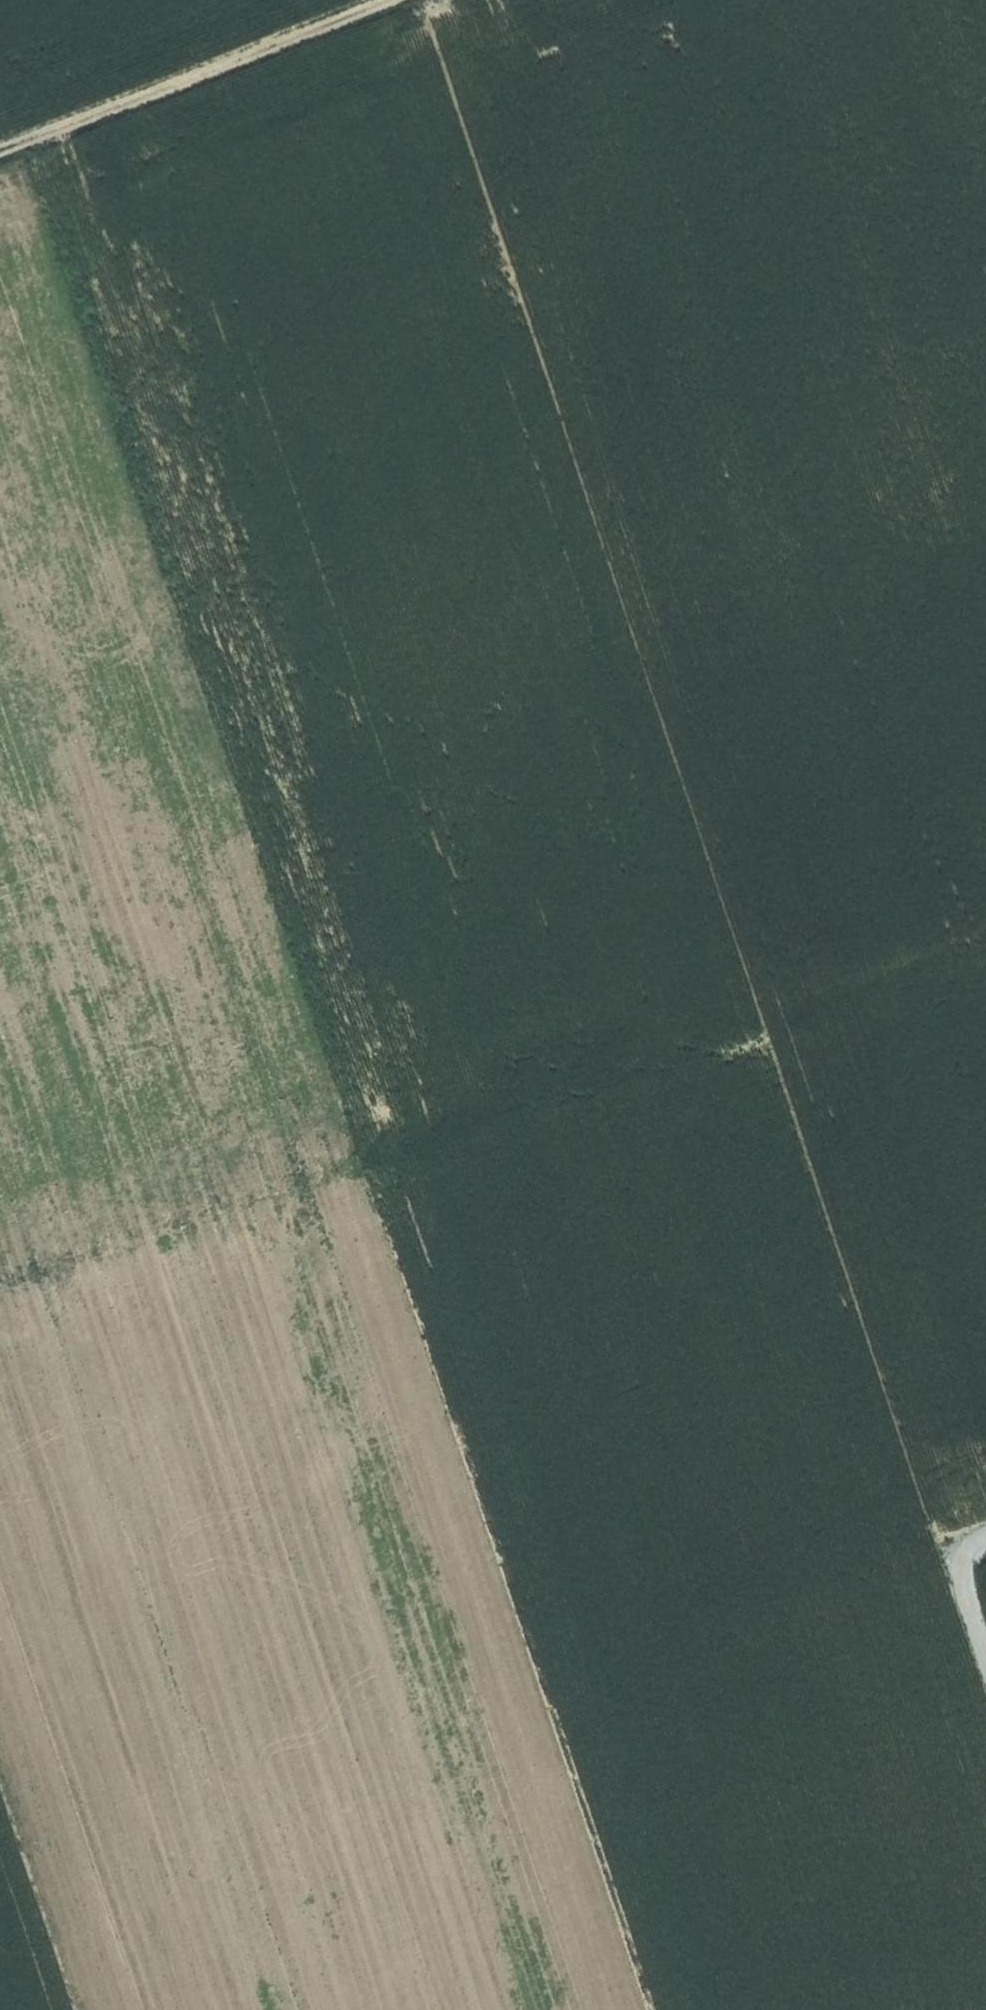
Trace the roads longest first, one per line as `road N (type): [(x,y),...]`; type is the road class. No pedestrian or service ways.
road 1 (track): [(0,144),(373,0)]
road 2 (track): [(985,1534),(962,1558),(985,1654)]

